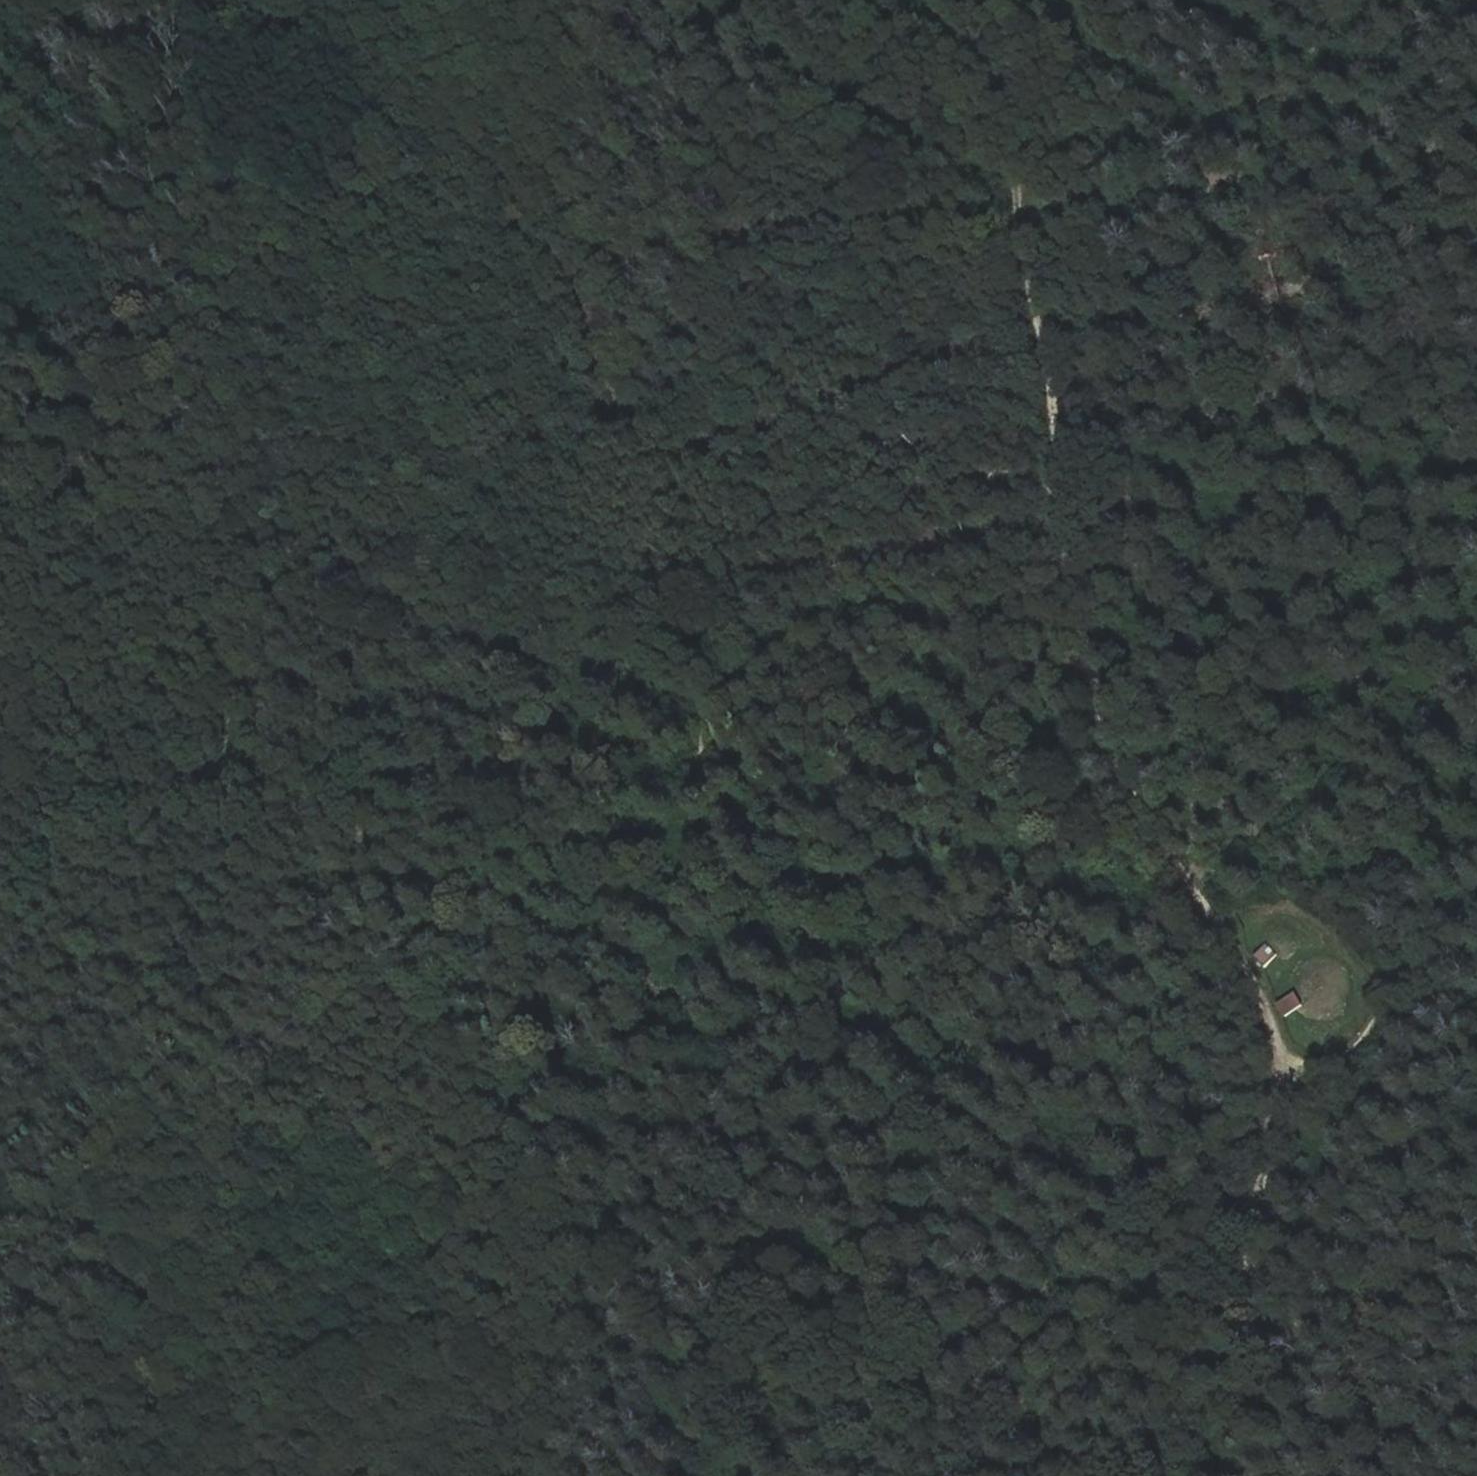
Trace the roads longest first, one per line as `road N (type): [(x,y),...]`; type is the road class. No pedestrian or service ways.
road 1 (track): [(0,1220),(252,1093),(390,993),(413,953)]
road 2 (track): [(1225,1475),(1284,1063)]

